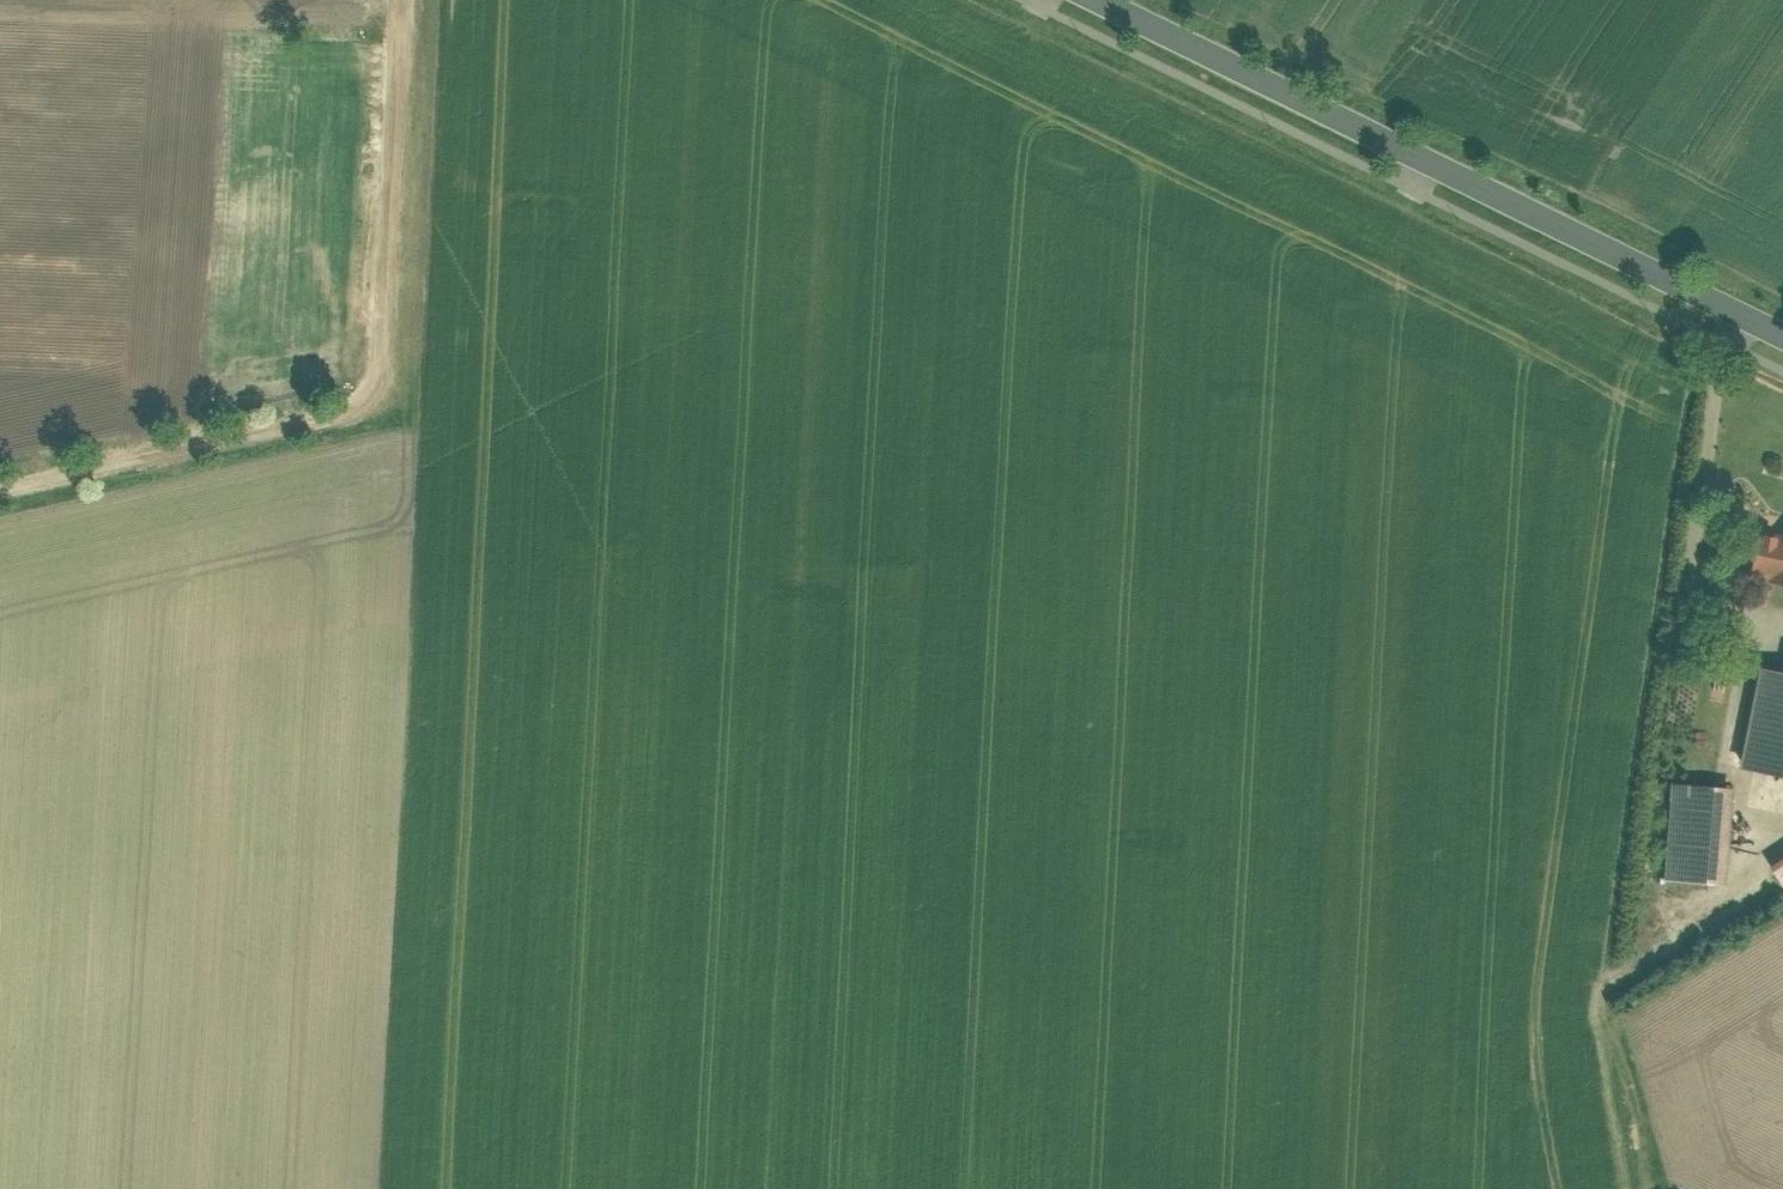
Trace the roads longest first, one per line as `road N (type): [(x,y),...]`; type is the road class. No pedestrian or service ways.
road 1 (track): [(403,0),(383,407),(0,496)]
road 2 (tertiary): [(1091,0),(1782,338)]

